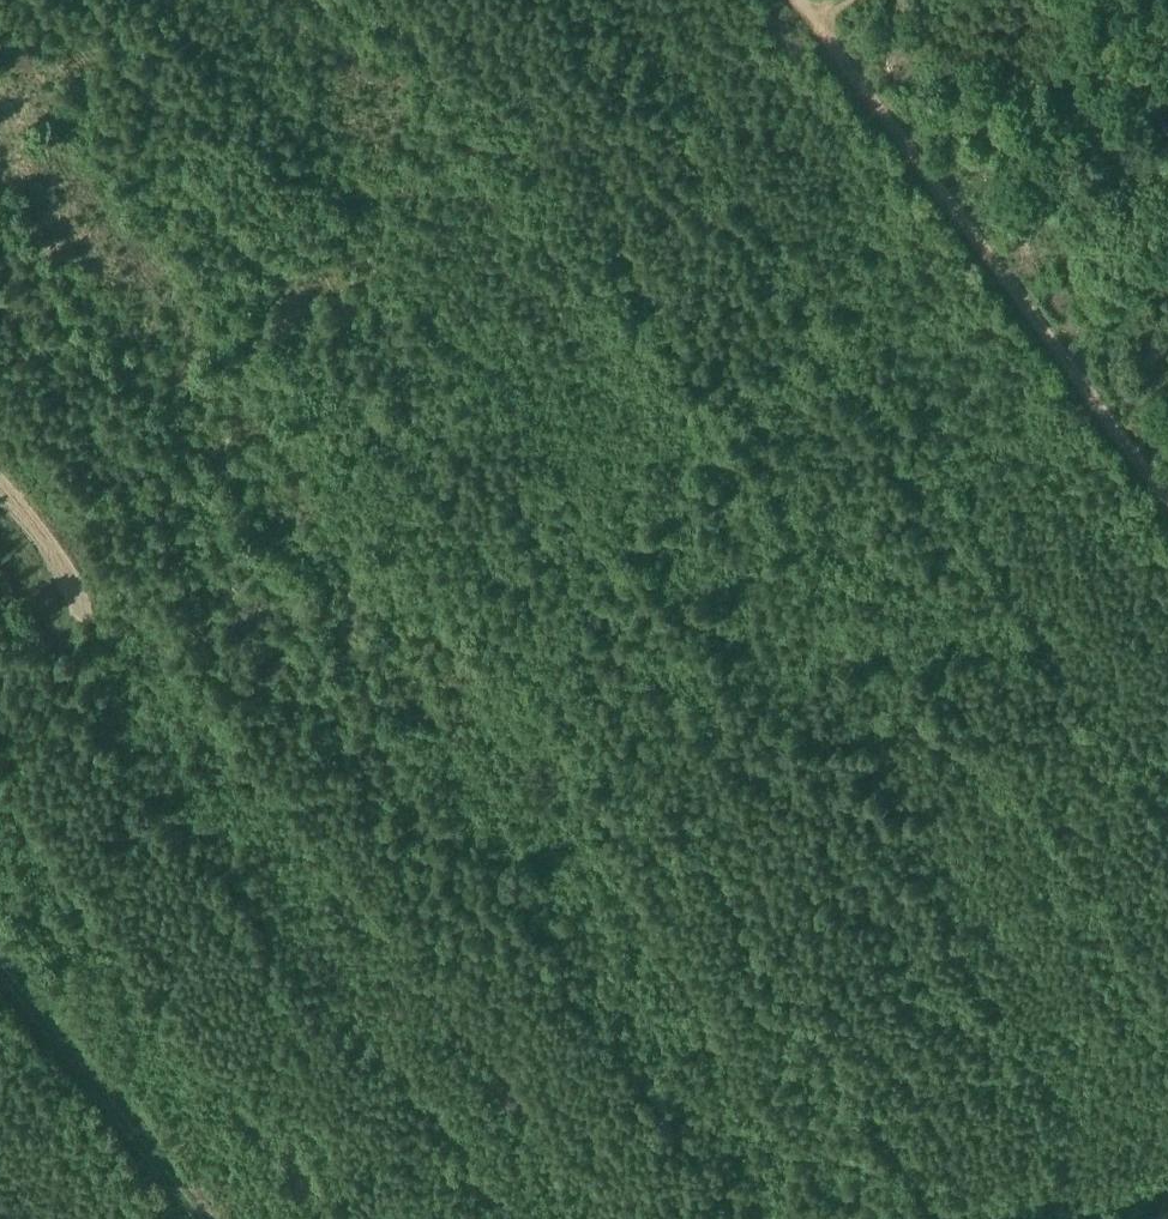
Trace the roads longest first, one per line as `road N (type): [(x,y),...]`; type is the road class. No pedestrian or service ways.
road 1 (track): [(1167,503),(786,0)]
road 2 (track): [(190,1218),(0,984)]

